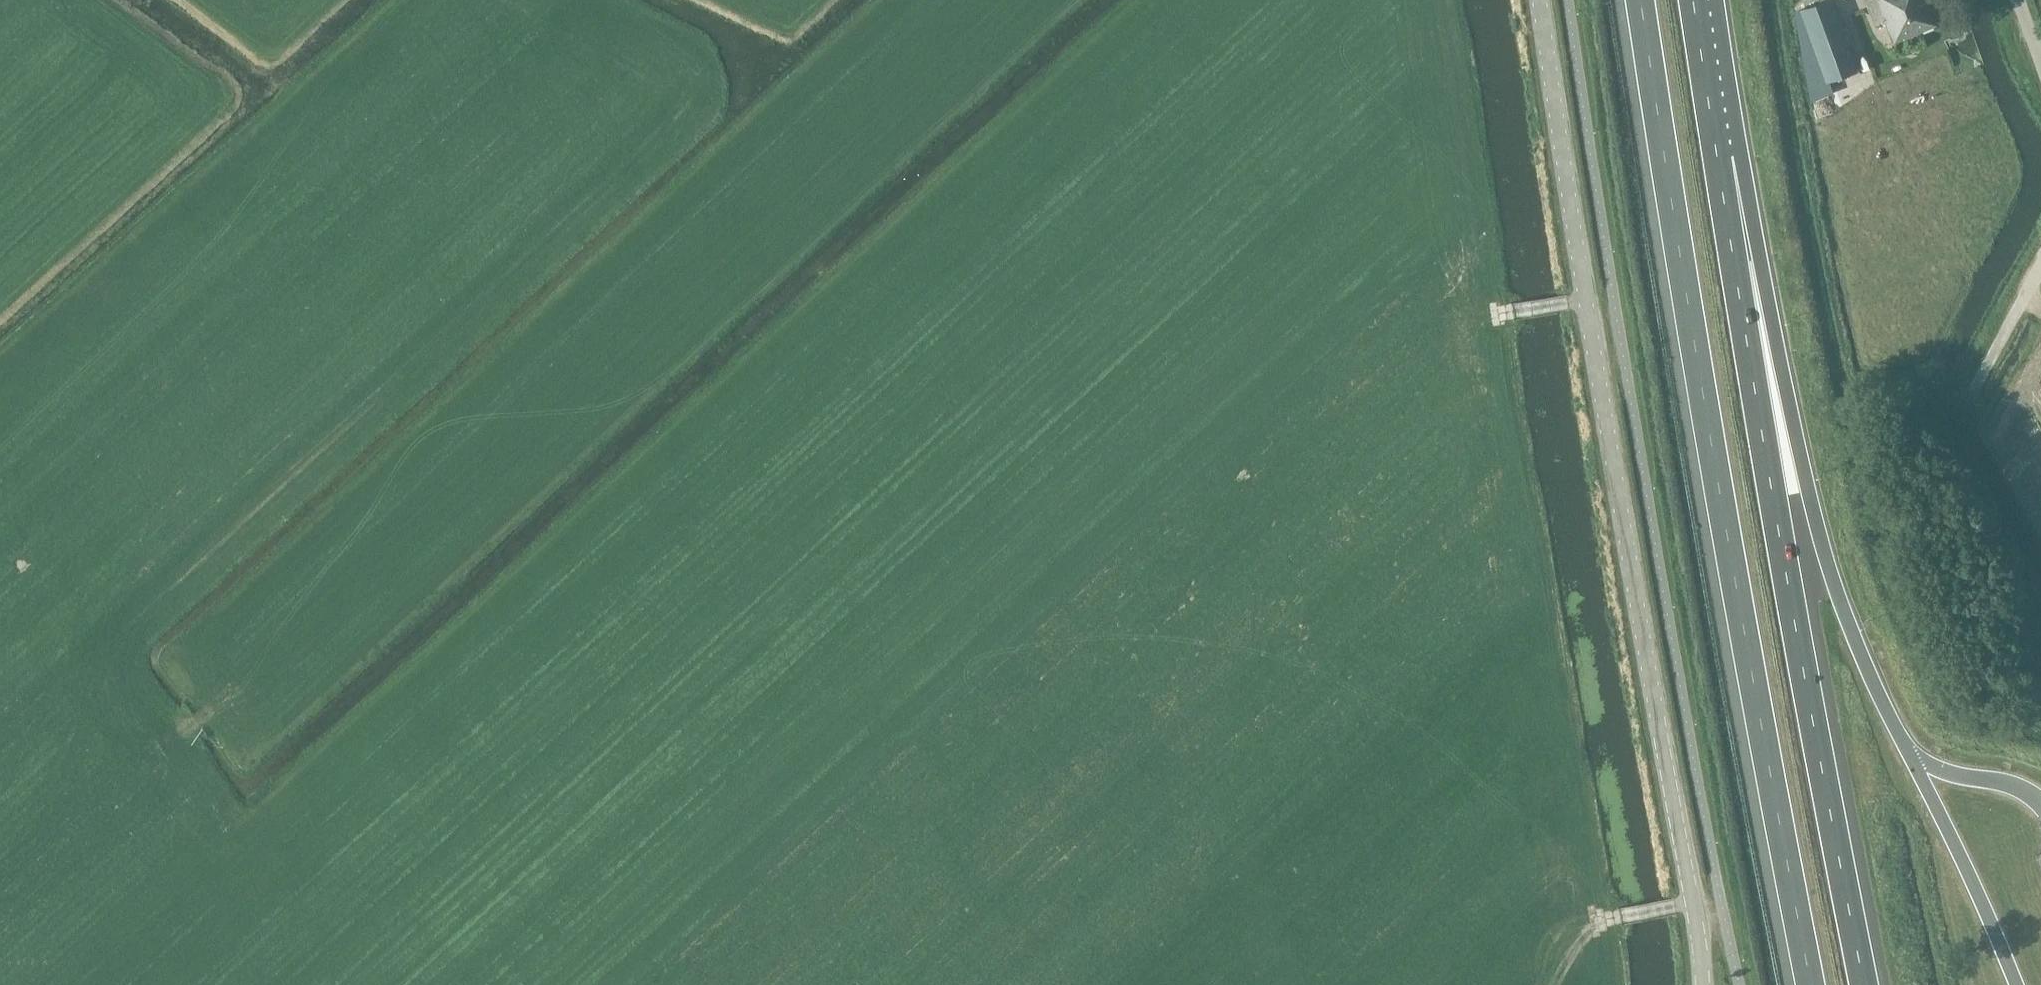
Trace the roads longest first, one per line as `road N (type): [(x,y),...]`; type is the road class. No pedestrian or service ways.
road 1 (motorway): [(1640,0),(1735,578),(1812,984)]
road 2 (tertiary): [(1702,984),(1542,0)]
road 3 (motorway): [(1865,984),(1708,96)]
road 4 (motorway): [(1916,769),(1834,585),(1708,96)]
road 5 (unclassified): [(1971,393),(2040,261)]

